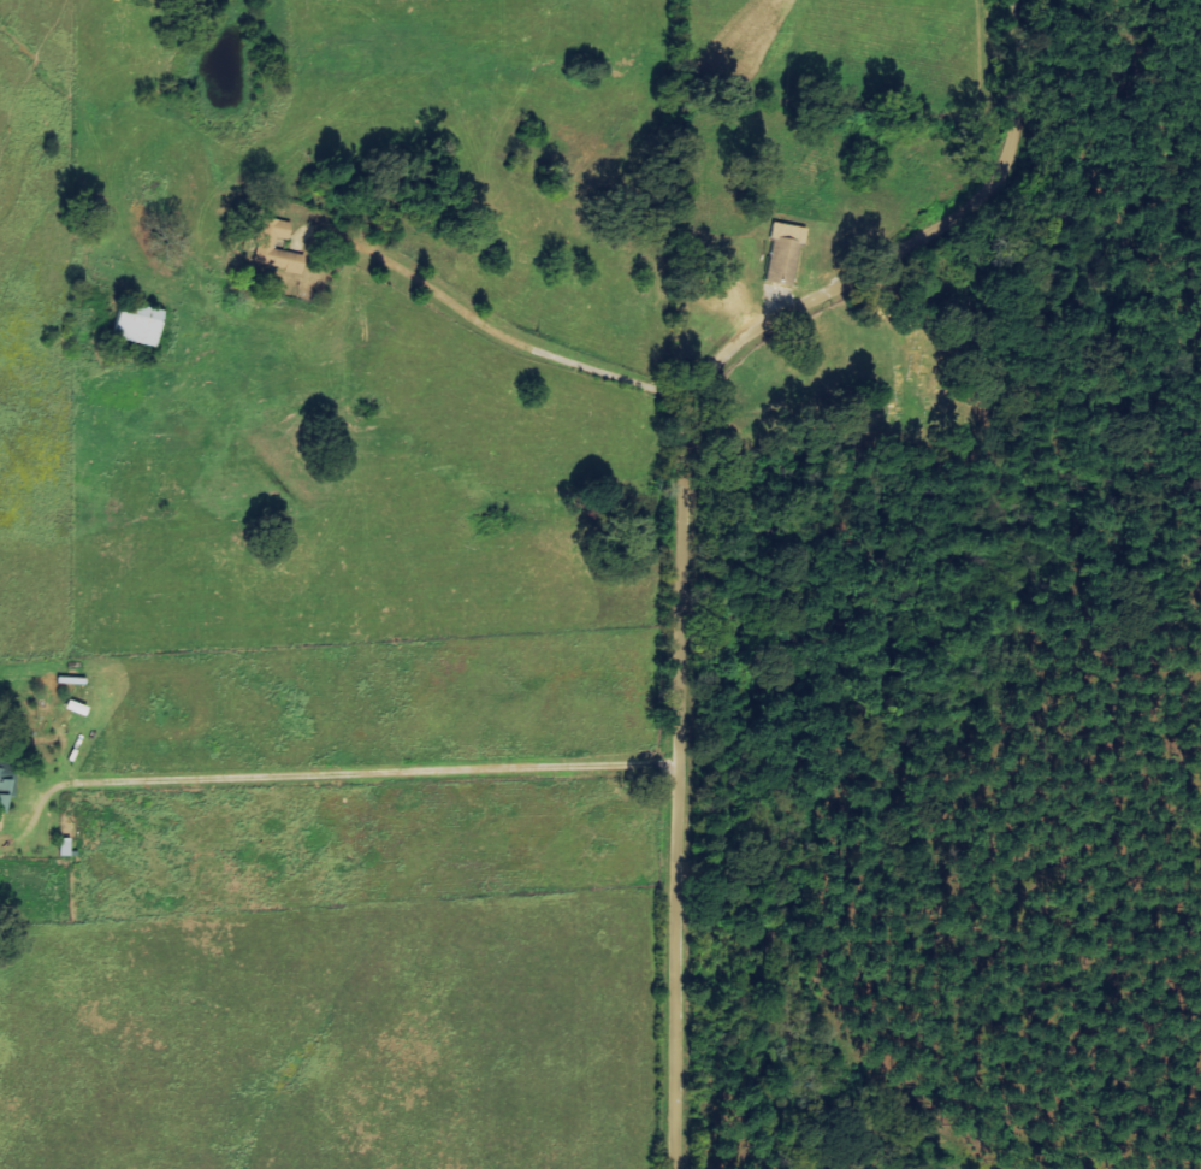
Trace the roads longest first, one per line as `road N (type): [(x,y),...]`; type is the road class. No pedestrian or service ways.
road 1 (residential): [(675,1168),(682,470),(690,413),(730,346),(943,228),(1002,173),(1022,89),(1014,0)]

